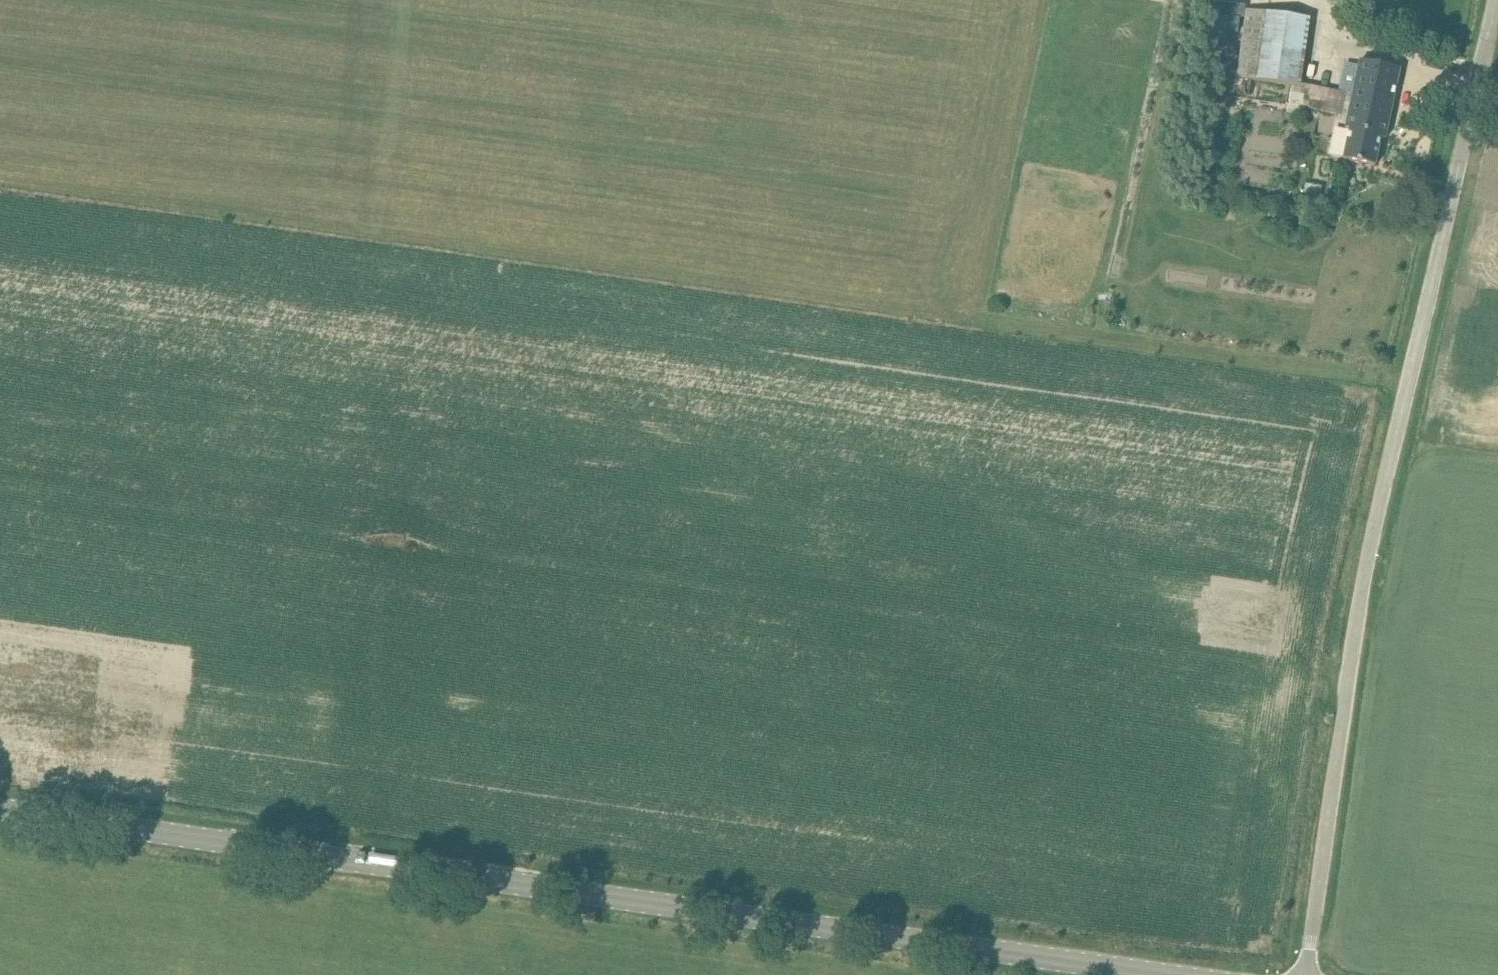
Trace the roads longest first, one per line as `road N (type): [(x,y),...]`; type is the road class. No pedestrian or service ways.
road 1 (tertiary): [(1155,974),(0,812)]
road 2 (unclassified): [(1308,974),(1357,629),(1497,3)]

